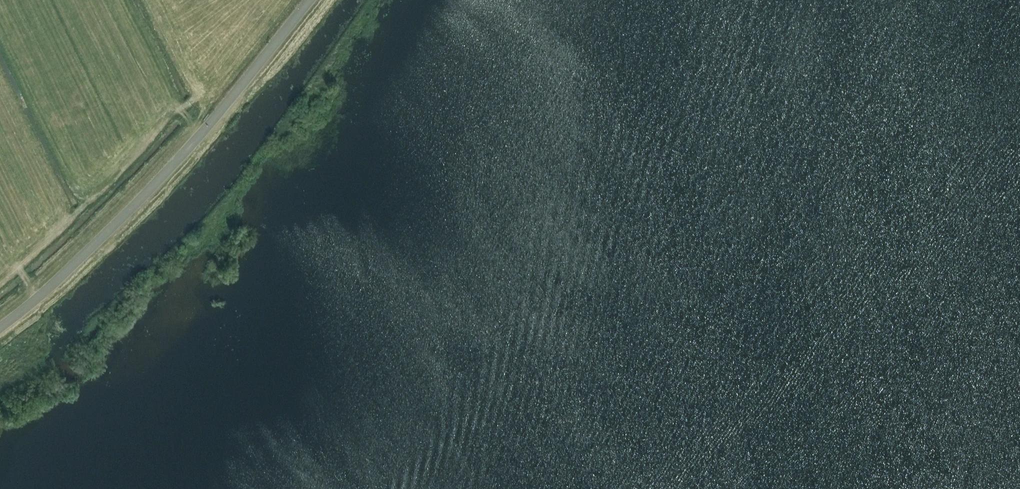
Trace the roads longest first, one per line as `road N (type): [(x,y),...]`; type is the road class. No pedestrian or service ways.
road 1 (unclassified): [(0,329),(191,147),(313,0)]

